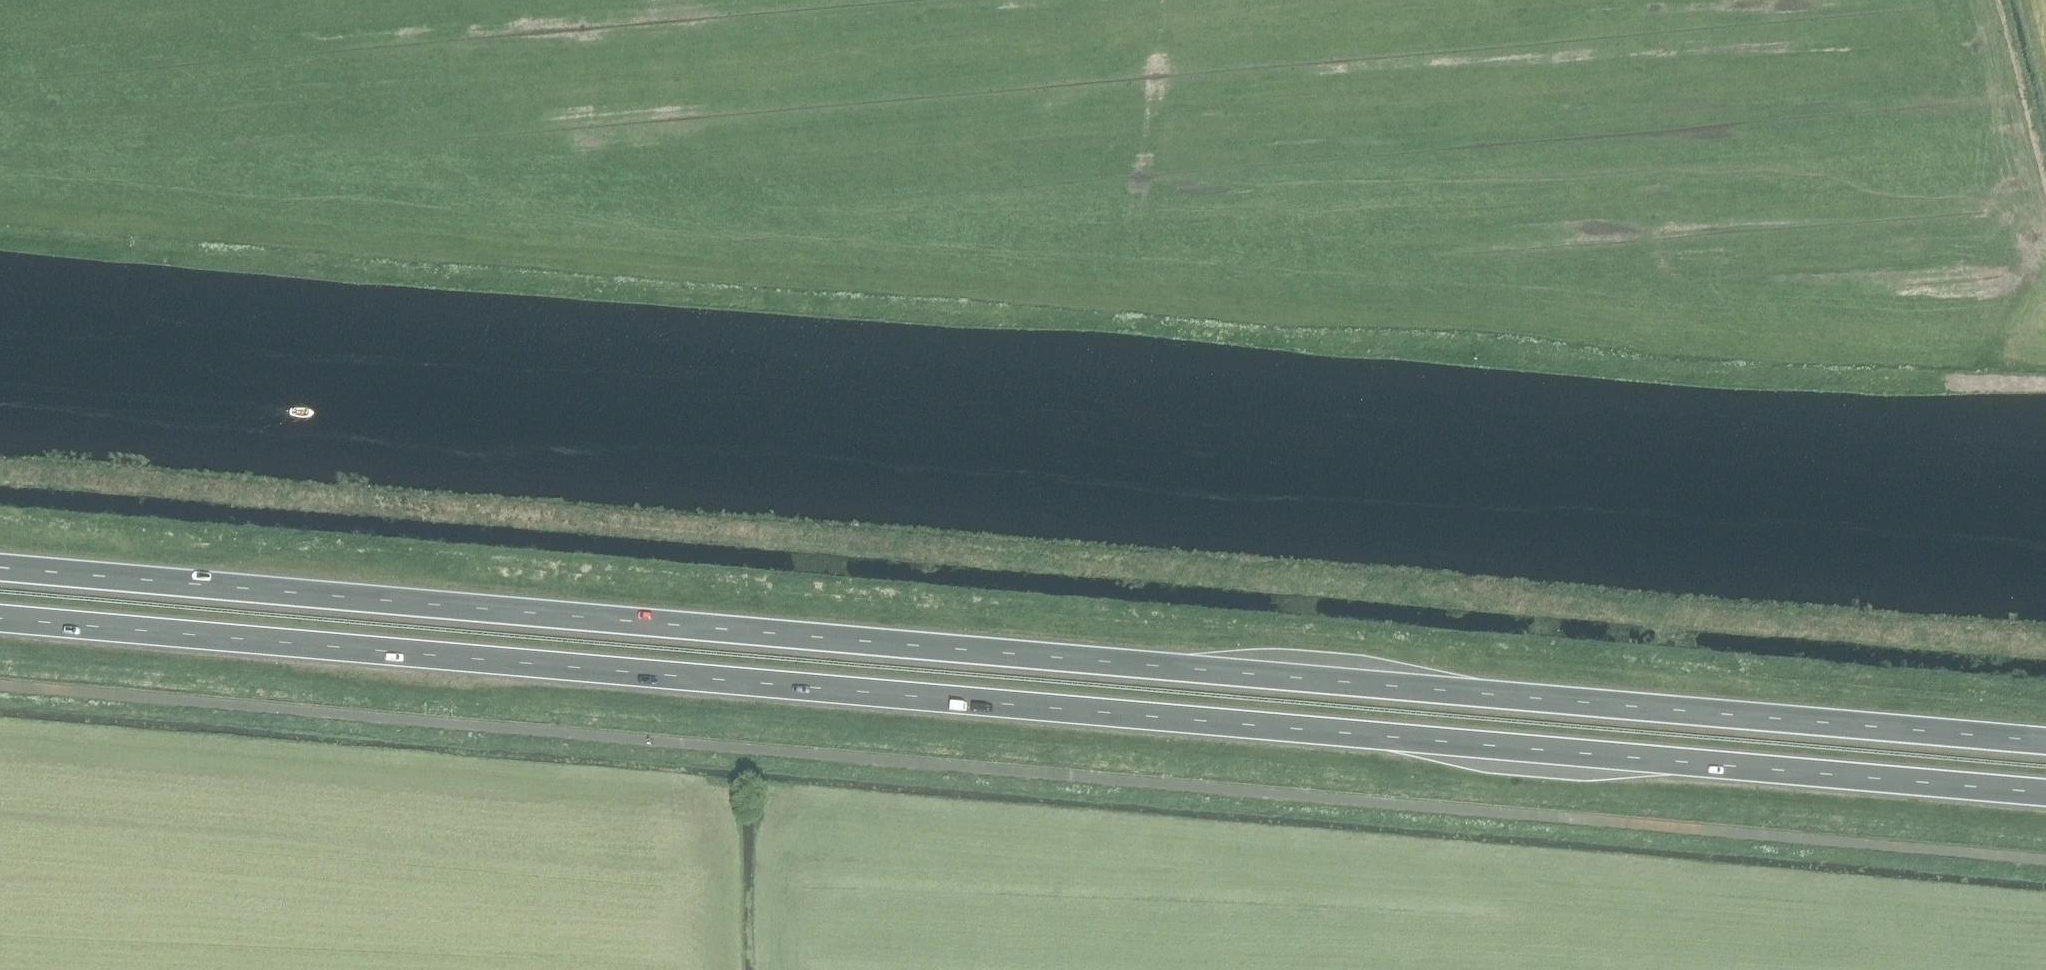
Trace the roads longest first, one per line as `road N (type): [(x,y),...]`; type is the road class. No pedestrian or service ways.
road 1 (trunk): [(2045,742),(0,568)]
road 2 (trunk): [(0,618),(2045,792)]

